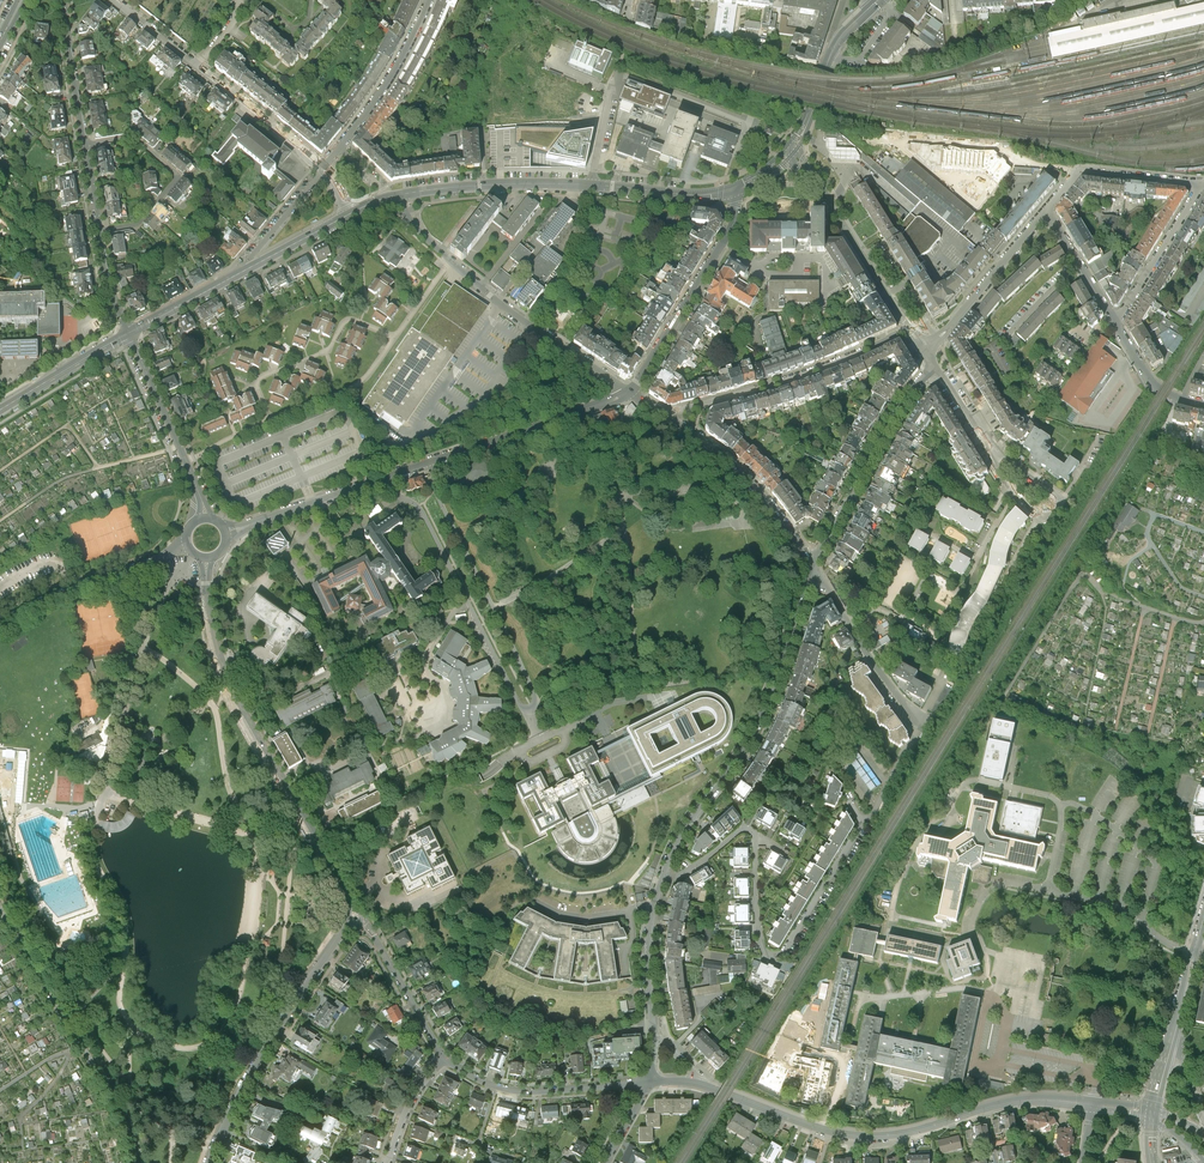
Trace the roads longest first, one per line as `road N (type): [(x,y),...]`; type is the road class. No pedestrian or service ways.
road 1 (residential): [(648,1083),(700,1083),(862,1136),(911,1131),(1022,1100),(1092,1104)]
road 2 (tertiary): [(357,910),(227,679),(206,559)]
road 3 (residential): [(662,881),(767,699),(814,565)]
road 4 (secondary): [(401,195),(539,184),(733,191)]
road 5 (tertiary): [(210,1162),(243,1092),(357,910)]
road 6 (residential): [(0,909),(103,1081),(136,1162)]
road 7 (unclassified): [(529,710),(537,699),(434,491),(432,462)]
road 8 (unclassified): [(389,476),(423,513),(529,710)]
road 9 (residential): [(630,391),(724,456),(814,565)]
road 10 (track): [(636,657),(647,684),(751,681),(765,654),(757,580)]
road 11 (residential): [(912,332),(688,408)]
road 12 (residential): [(814,565),(904,404),(936,365)]
road 13 (residential): [(630,391),(735,222),(733,191)]
road 14 (residential): [(83,146),(135,137),(182,176),(143,225),(96,233)]
road 15 (residential): [(453,261),(524,322),(630,391)]
road 16 (residential): [(791,151),(912,332)]
road 17 (residential): [(432,462),(630,391)]
road 18 (residential): [(273,421),(259,380),(325,352),(346,319),(399,337)]
road 19 (residential): [(648,1083),(509,1089),(446,1057)]
road 20 (residential): [(648,1083),(655,1034),(648,953),(662,881)]
road 21 (residential): [(187,546),(0,626)]
road 22 (residential): [(814,565),(920,723)]
road 23 (residential): [(924,349),(1048,209)]
road 24 (residential): [(431,0),(402,63),(341,148)]
road 25 (residential): [(226,533),(389,476)]
road 26 (residential): [(446,1057),(357,910)]
road 27 (residential): [(1048,209),(1080,171),(1201,183)]
road 28 (secondary): [(791,151),(838,40),(872,5)]
road 29 (residential): [(324,169),(198,64)]
road 30 (track): [(621,495),(636,657)]
road 31 (residential): [(1201,183),(1115,319)]
road 32 (residential): [(273,421),(355,386),(399,337)]
road 33 (secondary): [(0,411),(129,333)]
road 34 (track): [(495,608),(627,541)]
road 35 (residential): [(62,0),(83,146)]
road 36 (residential): [(863,823),(790,946)]
road 37 (residential): [(129,333),(187,462)]
road 38 (secondary): [(129,333),(253,266)]
road 39 (residential): [(755,830),(762,945),(782,955)]
road 40 (residential): [(1115,319),(1152,383),(1203,405)]
road 41 (residential): [(1048,209),(1115,319)]
road 42 (residential): [(324,169),(250,260),(253,266)]
road 43 (residential): [(446,1057),(410,1103),(388,1162)]
road 44 (track): [(539,465),(580,447),(606,447),(621,495)]

